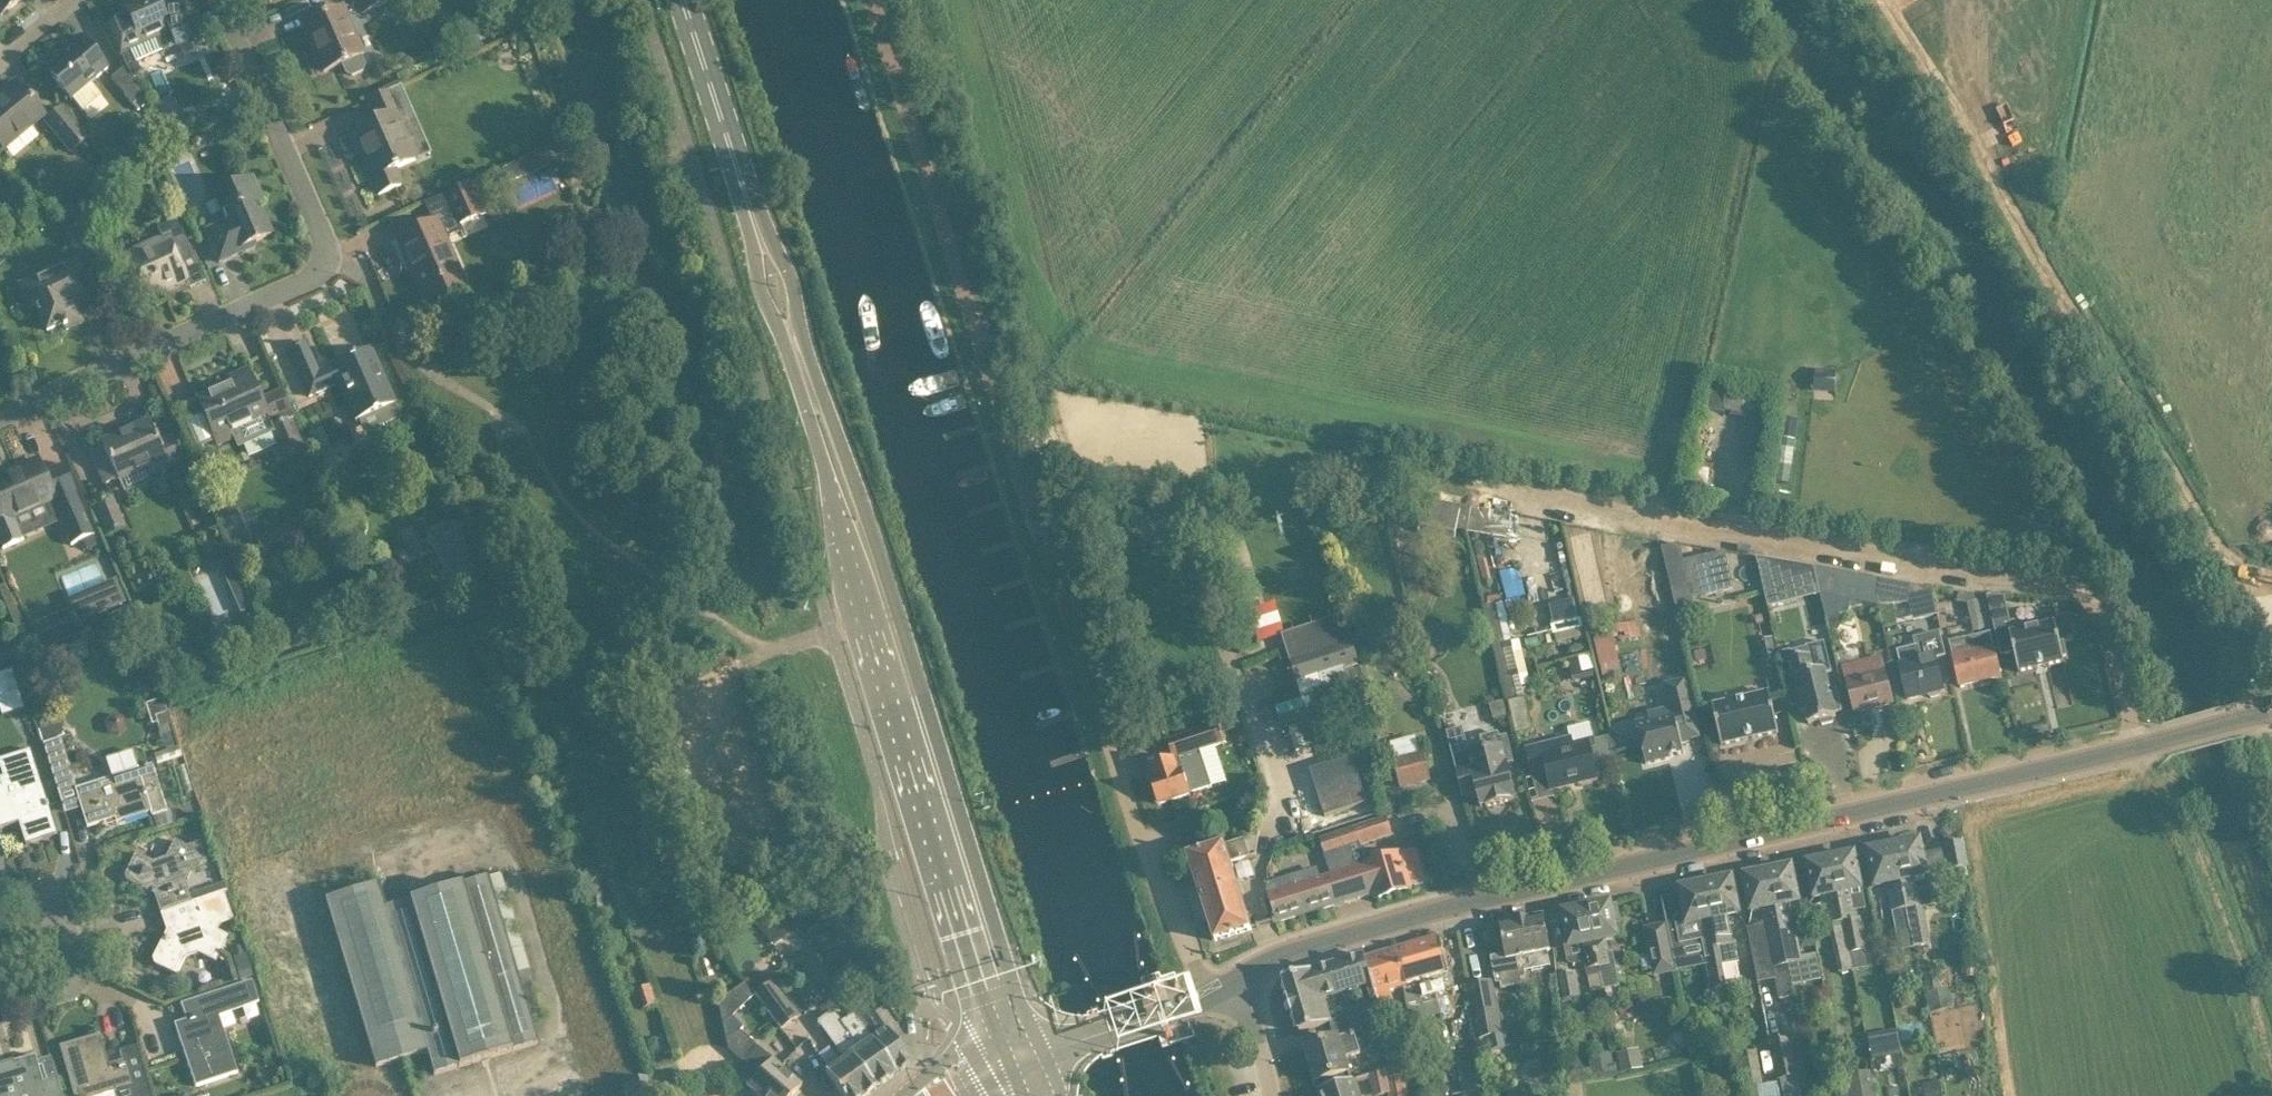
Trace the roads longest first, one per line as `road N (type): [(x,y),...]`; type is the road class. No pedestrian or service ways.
road 1 (tertiary): [(1218,990),(1371,922),(2271,714)]
road 2 (unclassified): [(1218,990),(1194,958),(1118,757),(875,0)]
road 3 (track): [(1401,468),(2076,587),(2106,618),(2138,748)]
road 4 (secondary): [(1018,1057),(794,341)]
road 5 (unclassified): [(0,413),(312,270),(204,0)]
road 6 (secondary): [(755,228),(680,0)]
road 7 (tertiary): [(1018,1057),(1218,990)]
road 8 (unclassified): [(0,909),(29,912),(44,927),(47,976),(44,996),(0,1016)]
road 9 (secondary): [(755,228),(753,265),(767,307),(794,341)]
road 10 (secondary): [(794,341),(795,298),(779,257),(755,228)]
road 11 (unclassified): [(1274,1095),(1259,1042),(1218,990)]

